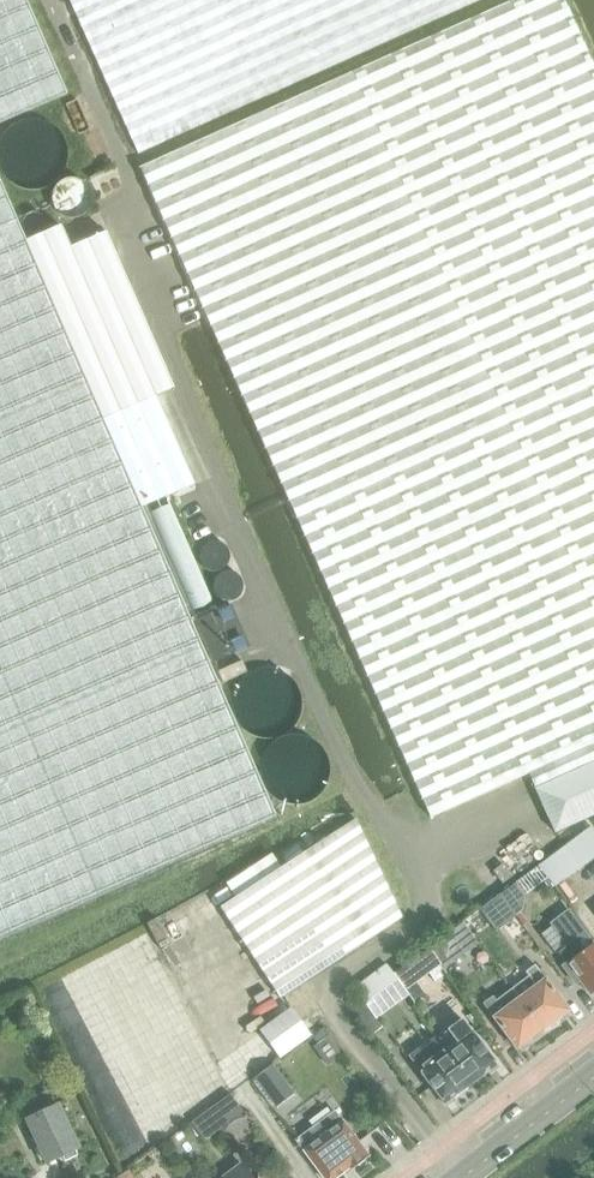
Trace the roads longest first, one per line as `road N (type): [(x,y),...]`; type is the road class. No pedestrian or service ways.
road 1 (secondary): [(466,1177),(593,1083)]

